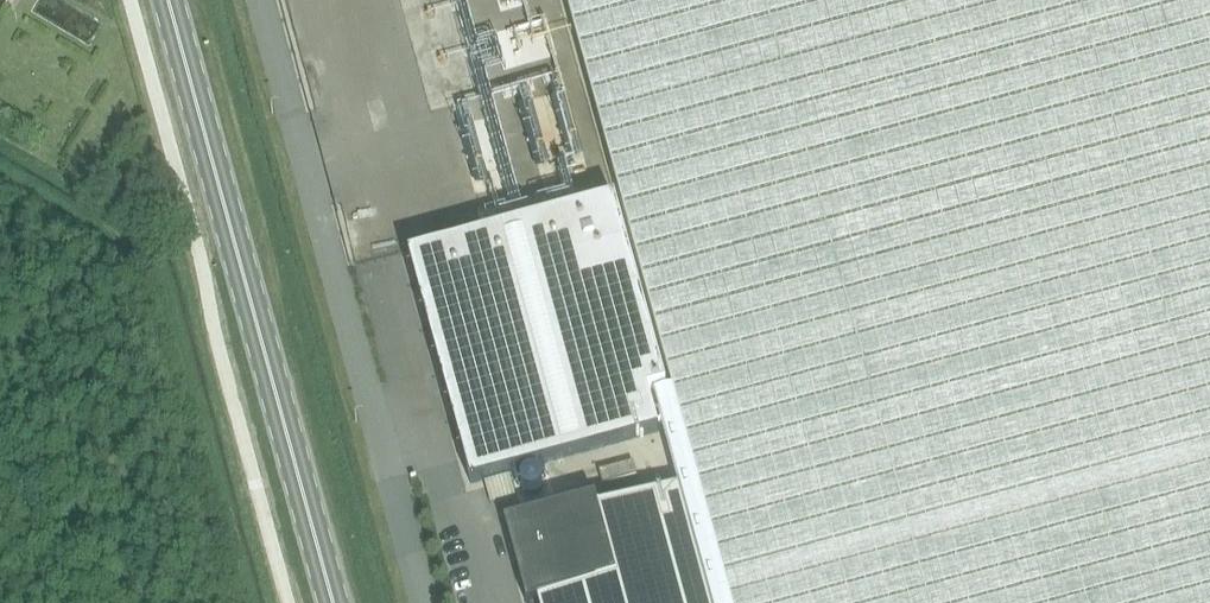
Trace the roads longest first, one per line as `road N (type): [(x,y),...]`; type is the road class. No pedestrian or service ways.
road 1 (secondary): [(333,602),(167,0)]

